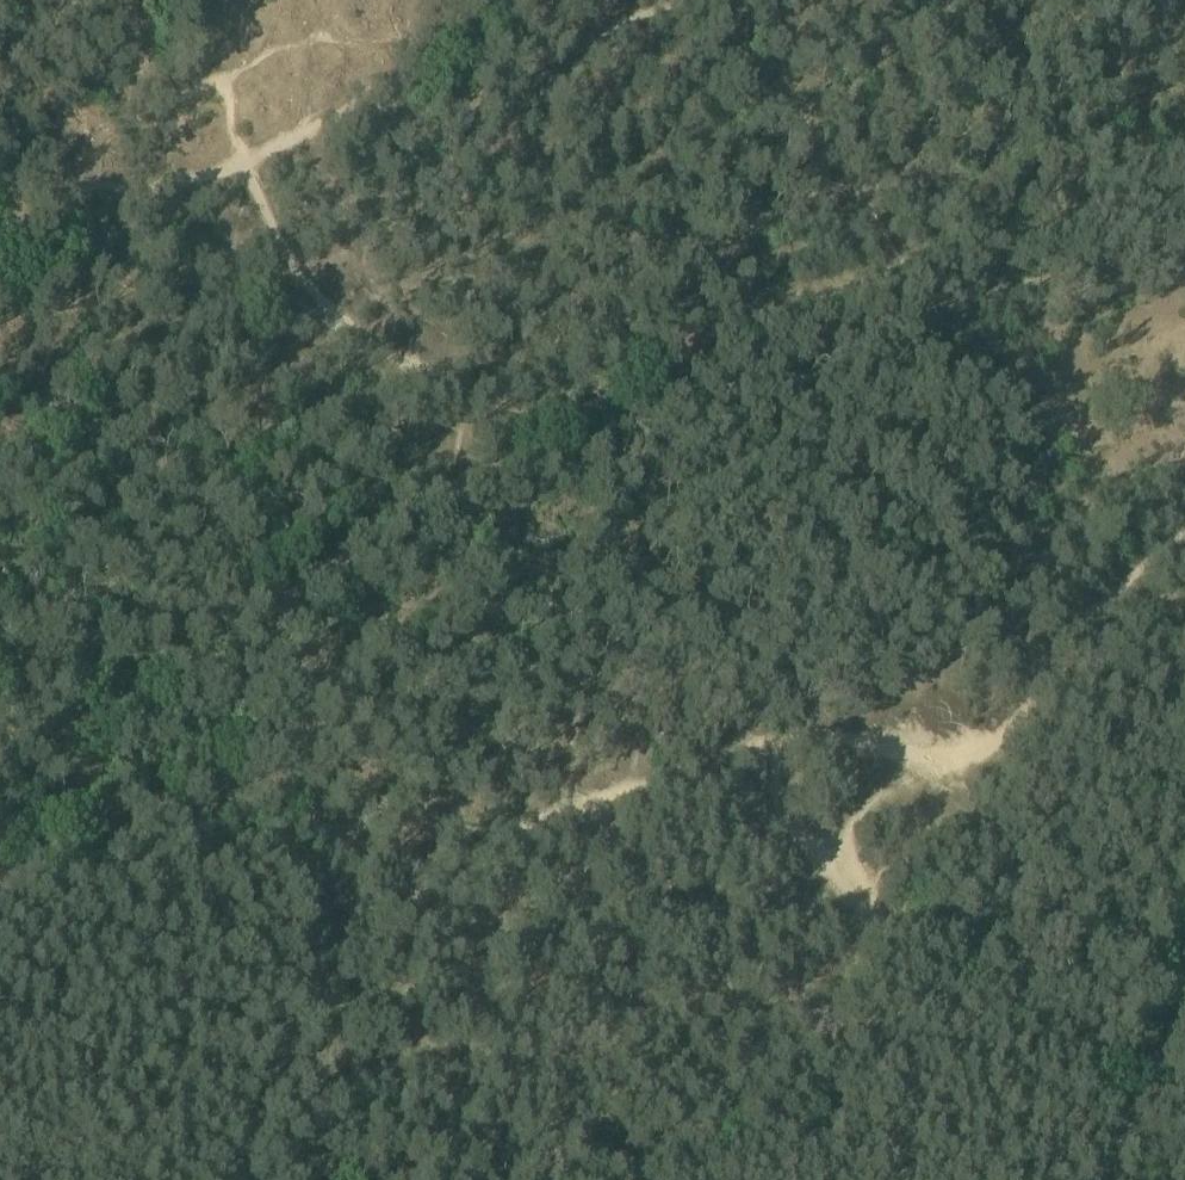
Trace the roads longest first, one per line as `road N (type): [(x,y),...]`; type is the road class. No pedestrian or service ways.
road 1 (track): [(1102,1179),(1184,969)]

